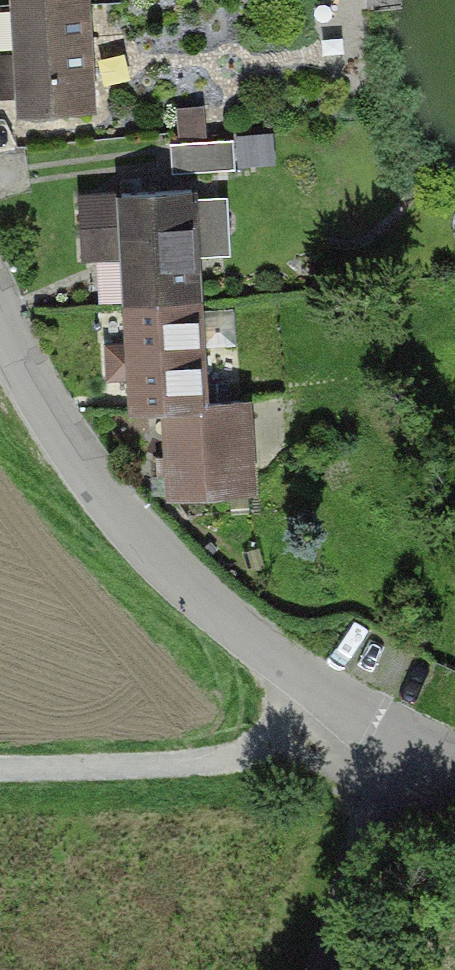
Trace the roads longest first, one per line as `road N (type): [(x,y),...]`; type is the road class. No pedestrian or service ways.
road 1 (residential): [(454,762),(371,724),(245,634),(157,558),(87,477),(0,316)]
road 2 (track): [(371,724),(240,760),(0,765)]
road 3 (track): [(334,969),(408,745)]

